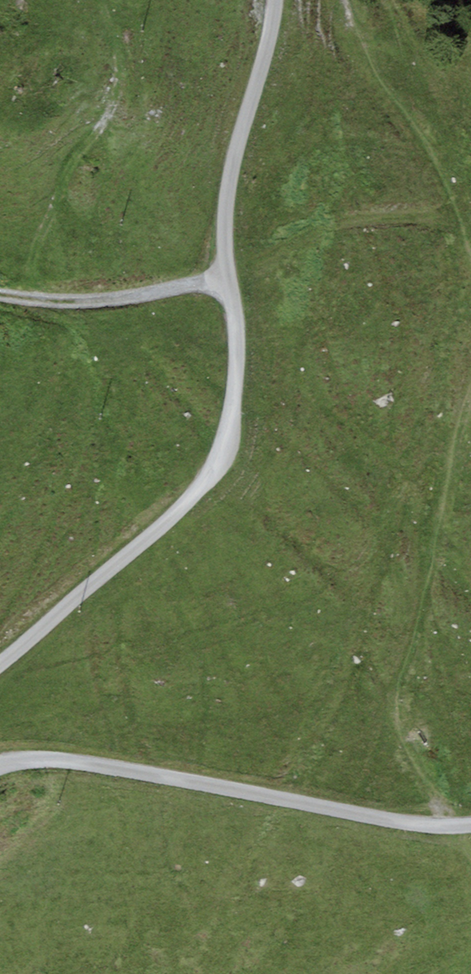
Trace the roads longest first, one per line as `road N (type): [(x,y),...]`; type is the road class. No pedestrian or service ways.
road 1 (track): [(276,0),(231,174),(226,280),(237,358),(229,436),(203,485),(0,664)]
road 2 (track): [(0,762),(51,758),(470,824)]
road 3 (track): [(0,296),(119,298),(226,280)]

